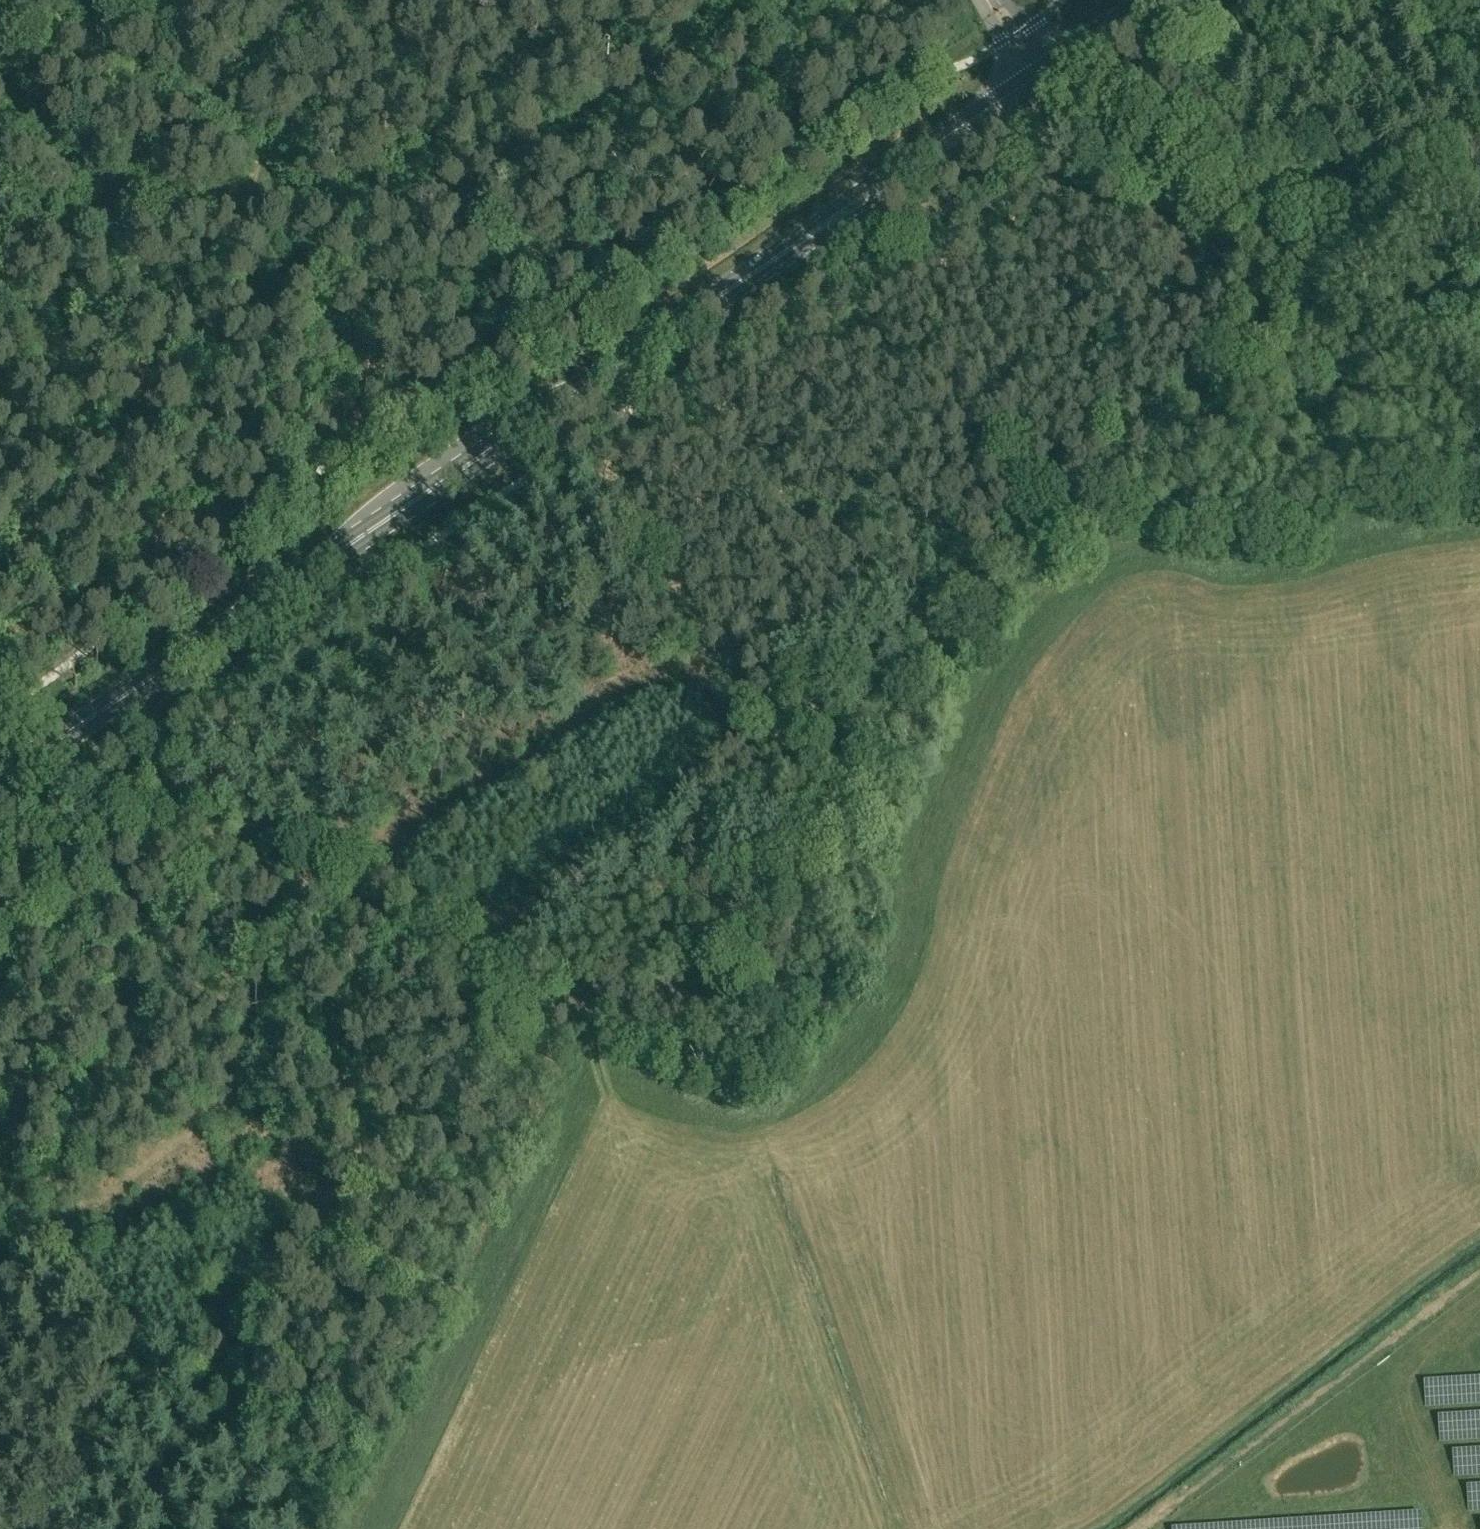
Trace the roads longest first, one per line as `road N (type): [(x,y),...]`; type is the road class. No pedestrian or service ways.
road 1 (primary): [(0,777),(1041,75)]
road 2 (track): [(42,748),(393,916),(382,960),(0,1258)]
road 3 (track): [(1479,407),(1378,348),(1240,247),(1079,117),(1041,75)]
road 4 (primary): [(1041,75),(1156,0)]

